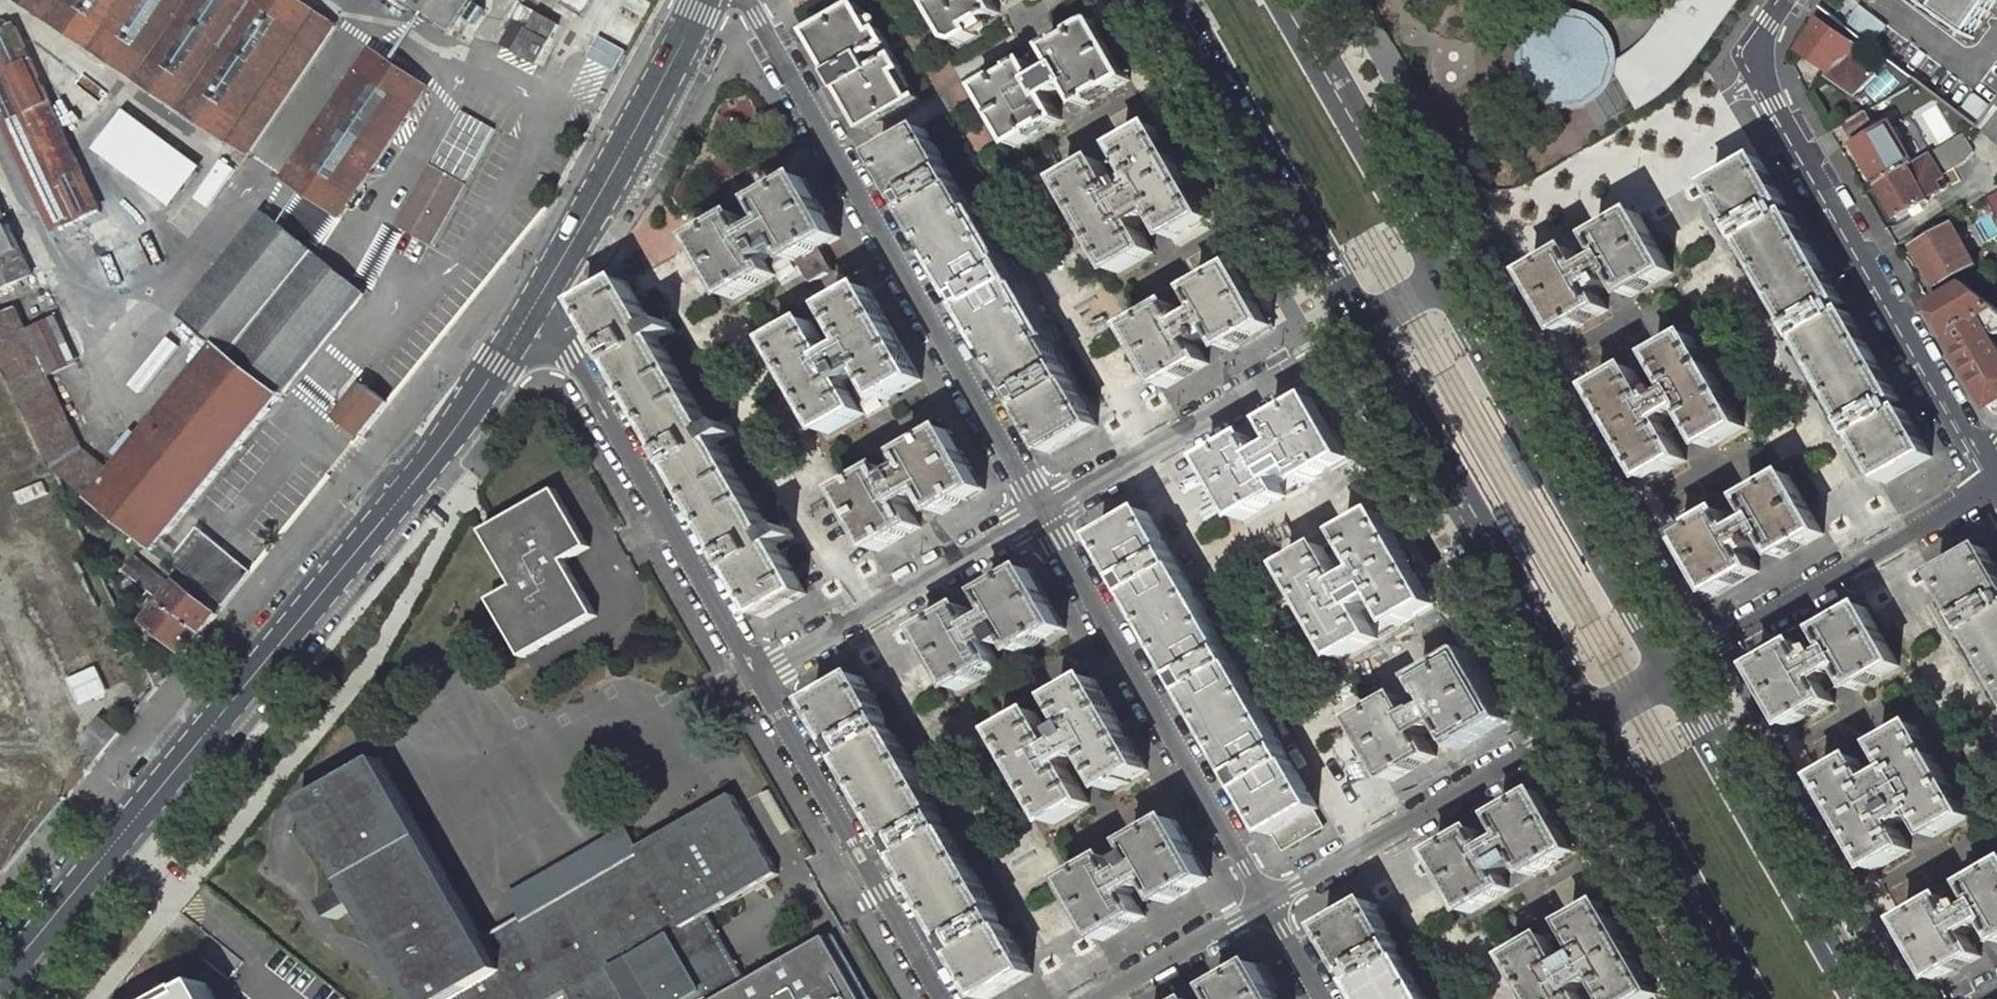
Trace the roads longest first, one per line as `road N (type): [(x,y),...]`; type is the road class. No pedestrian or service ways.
road 1 (tertiary): [(541,304),(467,422),(0,980)]
road 2 (residential): [(1044,511),(744,0)]
road 3 (residential): [(1996,482),(1747,58),(1789,0)]
road 4 (secondary): [(1664,675),(1437,281)]
road 5 (secondary): [(1368,324),(1592,716)]
road 6 (residential): [(1266,901),(1044,511)]
road 7 (residential): [(541,304),(754,674)]
road 8 (residential): [(1996,483),(1664,675)]
road 9 (secondary): [(1177,0),(1368,324)]
road 10 (residential): [(1592,716),(1266,901)]
road 11 (residential): [(1044,511),(1368,324)]
road 12 (secondary): [(1849,998),(1664,675)]
road 13 (residential): [(754,674),(937,998)]
road 14 (tertiary): [(702,0),(541,304)]
road 15 (residential): [(754,674),(1044,511)]
road 16 (secondary): [(1592,716),(1753,998)]
road 17 (secondary): [(1437,281),(1280,0)]
road 18 (residential): [(1266,901),(1094,998)]

